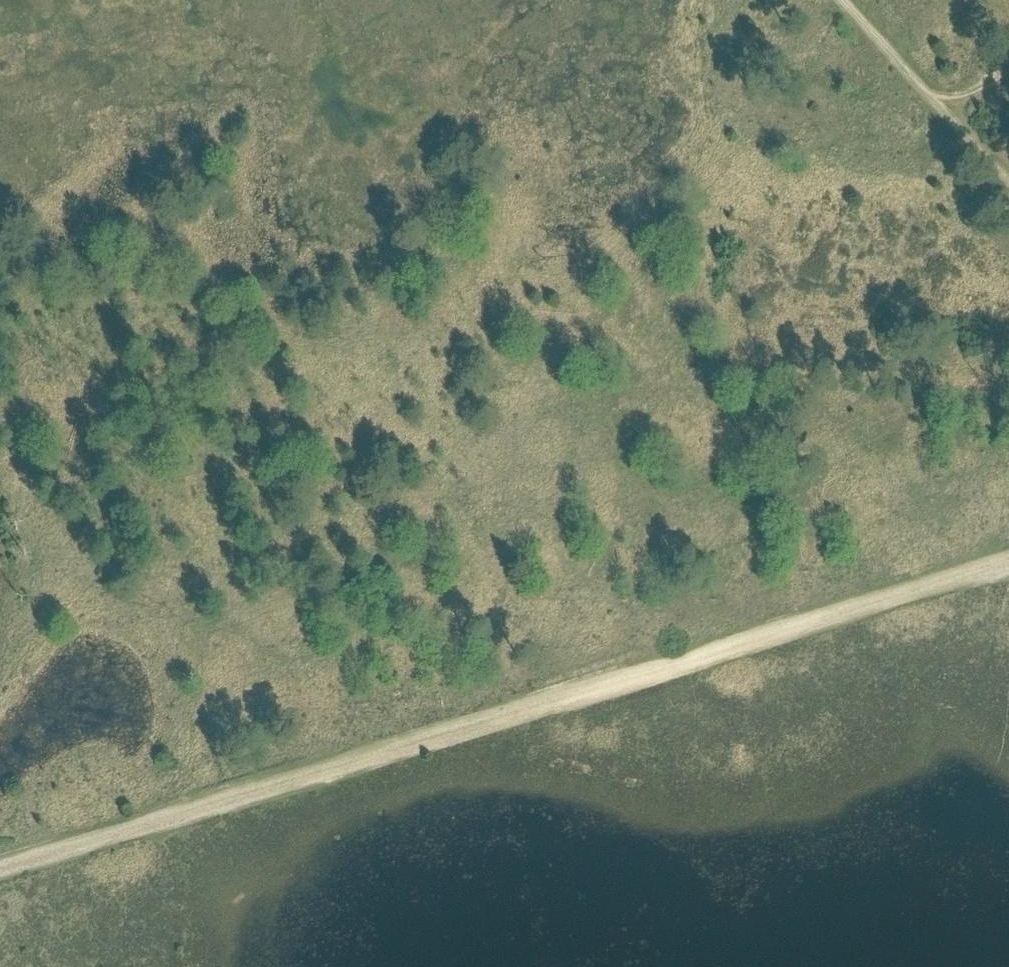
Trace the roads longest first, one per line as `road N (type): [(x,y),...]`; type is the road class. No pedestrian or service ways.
road 1 (track): [(0,870),(1008,564)]
road 2 (track): [(934,98),(843,0)]

